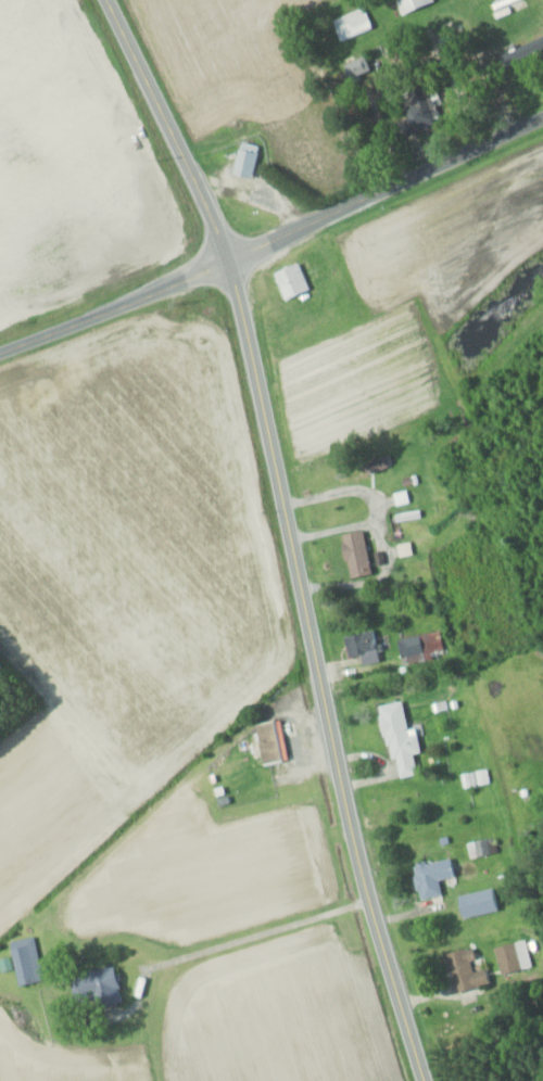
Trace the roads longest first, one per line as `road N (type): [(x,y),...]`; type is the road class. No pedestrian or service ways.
road 1 (secondary): [(424,1080),(343,800),(228,262),(108,0)]
road 2 (residential): [(0,351),(228,262),(542,117)]

